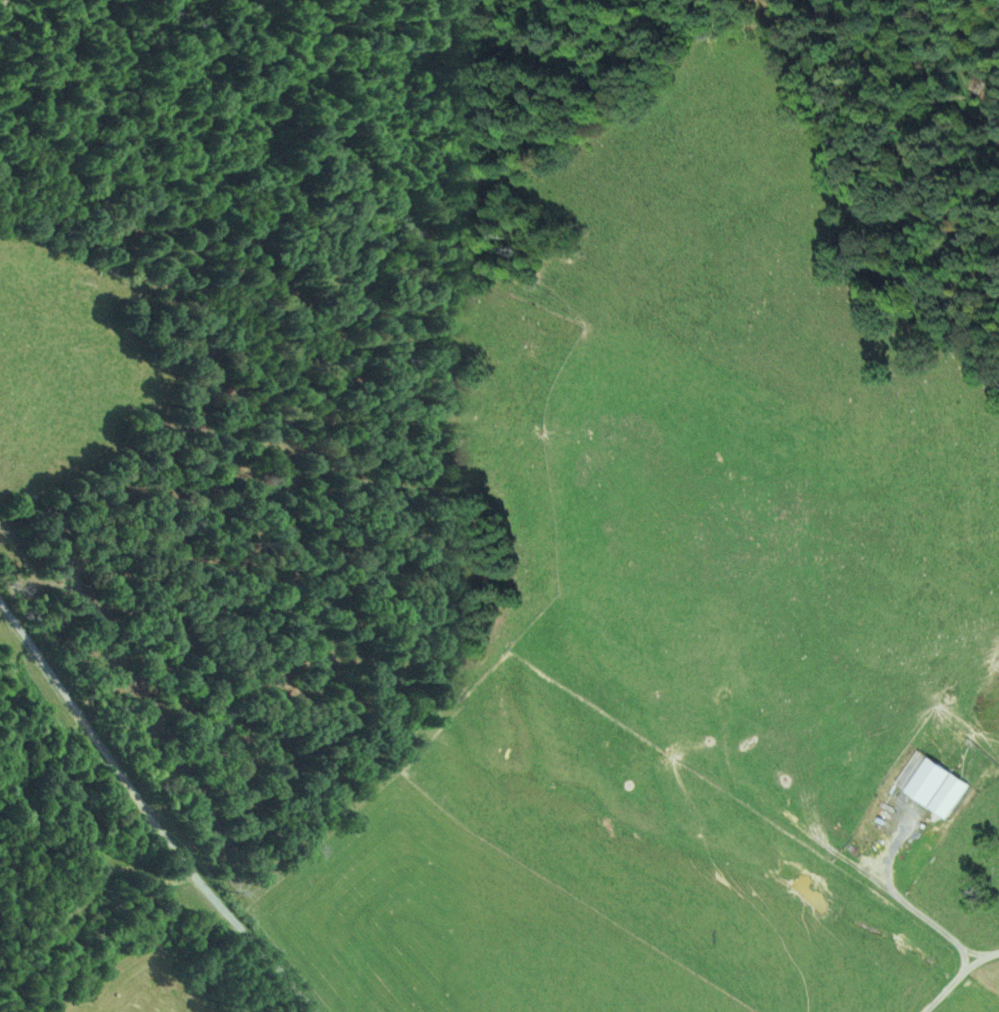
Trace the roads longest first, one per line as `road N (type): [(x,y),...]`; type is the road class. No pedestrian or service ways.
road 1 (residential): [(306,1011),(220,938),(0,687)]

